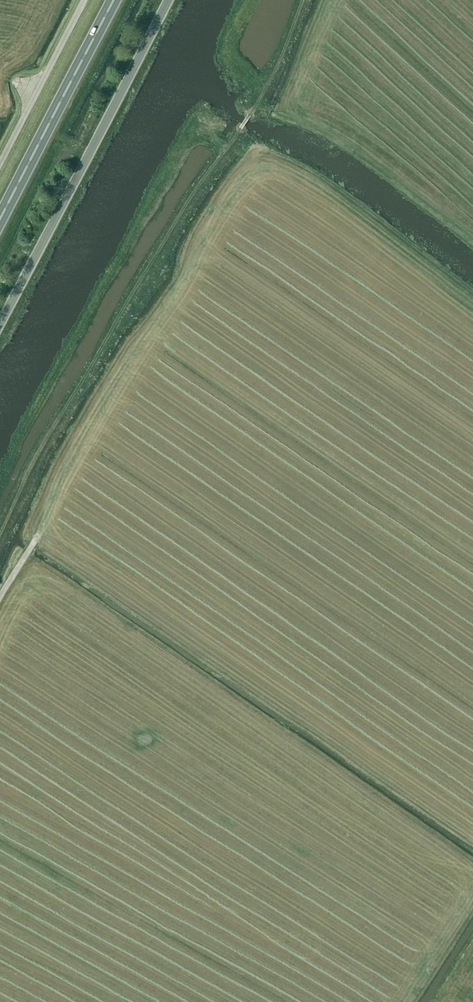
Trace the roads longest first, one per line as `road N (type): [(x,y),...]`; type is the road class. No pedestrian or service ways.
road 1 (unclassified): [(0,333),(169,0)]
road 2 (trunk): [(0,221),(114,0)]
road 3 (unclassified): [(81,0),(0,159)]

